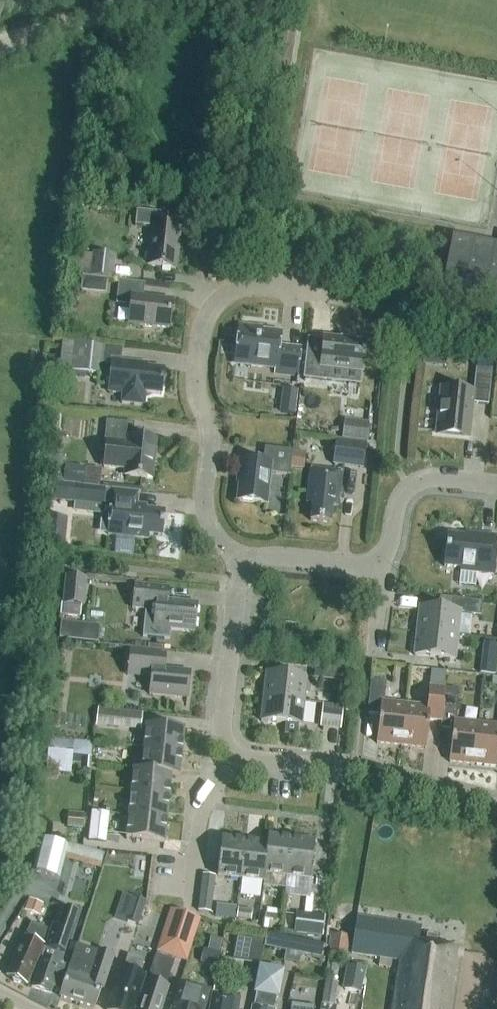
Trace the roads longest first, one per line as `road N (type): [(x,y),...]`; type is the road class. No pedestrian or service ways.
road 1 (residential): [(242,561),(207,509),(198,363),(214,305),(229,287),(312,286)]
road 2 (residential): [(496,804),(400,769),(225,753)]
road 3 (residential): [(225,753),(242,561)]
road 4 (residential): [(385,563),(401,493),(417,483),(496,488)]
road 5 (residential): [(225,753),(190,813),(184,892)]
road 6 (residential): [(242,561),(385,563)]
road 7 (track): [(0,42),(134,0)]

